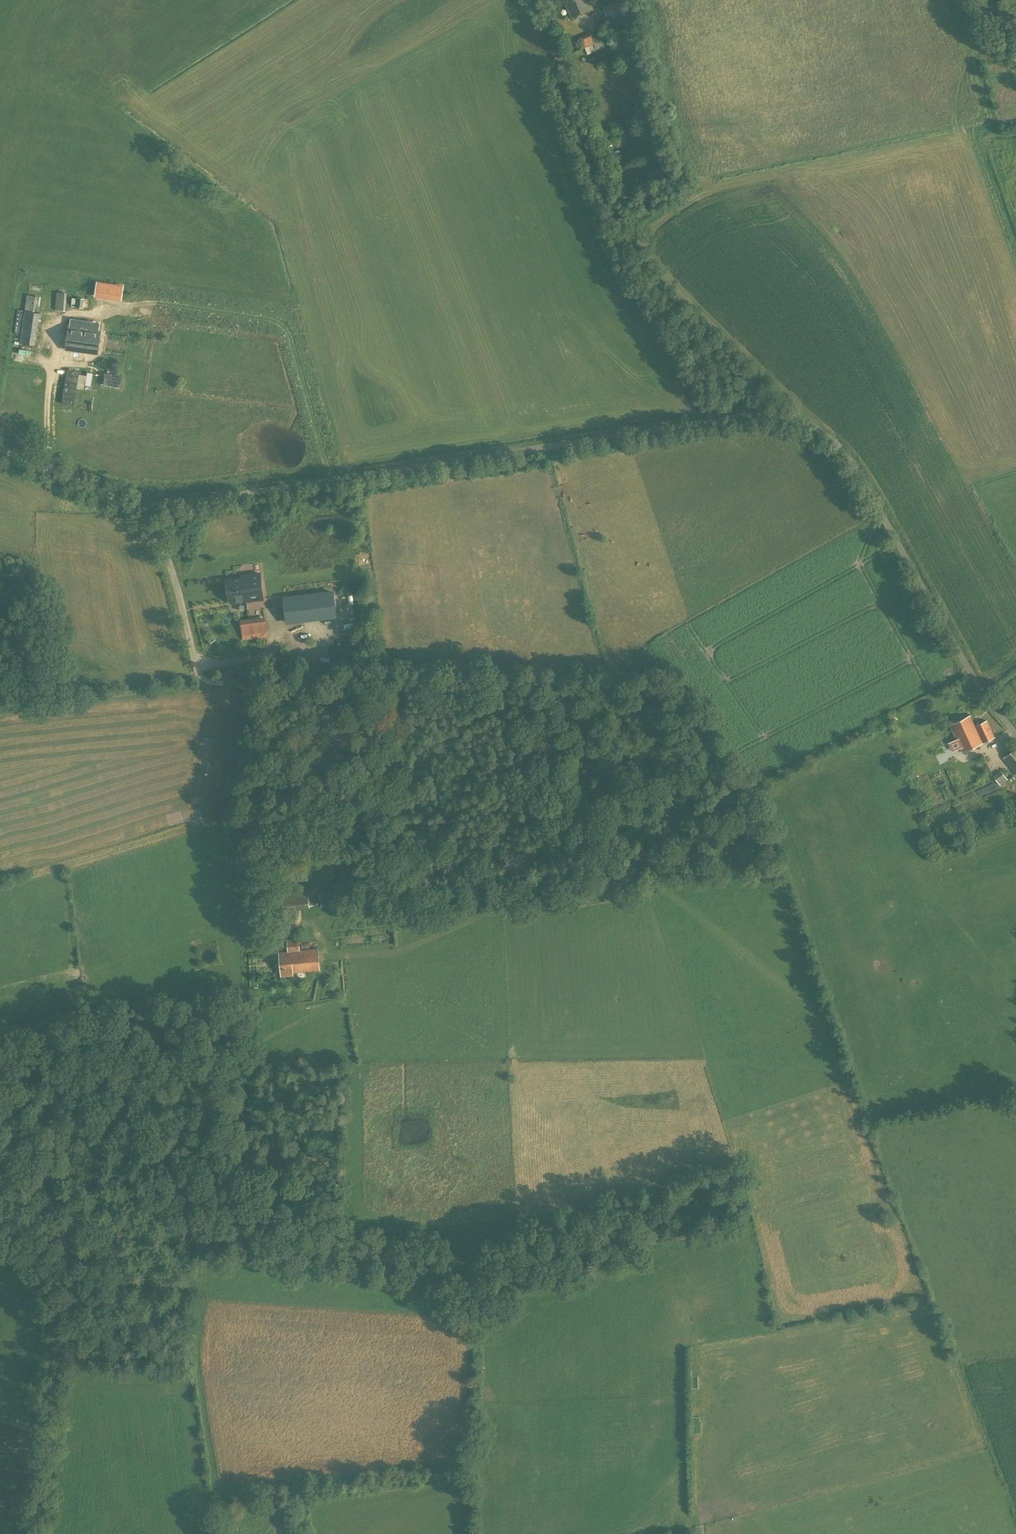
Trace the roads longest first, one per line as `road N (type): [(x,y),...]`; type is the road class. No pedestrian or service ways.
road 1 (unclassified): [(1015,733),(969,671),(853,465),(811,425),(780,412),(136,506)]
road 2 (track): [(0,887),(237,813),(233,793),(250,701),(242,685),(211,682),(197,671)]
road 3 (track): [(703,1533),(710,1429),(695,1349)]
road 4 (unclassified): [(197,671),(172,568),(136,506)]
road 5 (unclassified): [(136,506),(0,448)]

